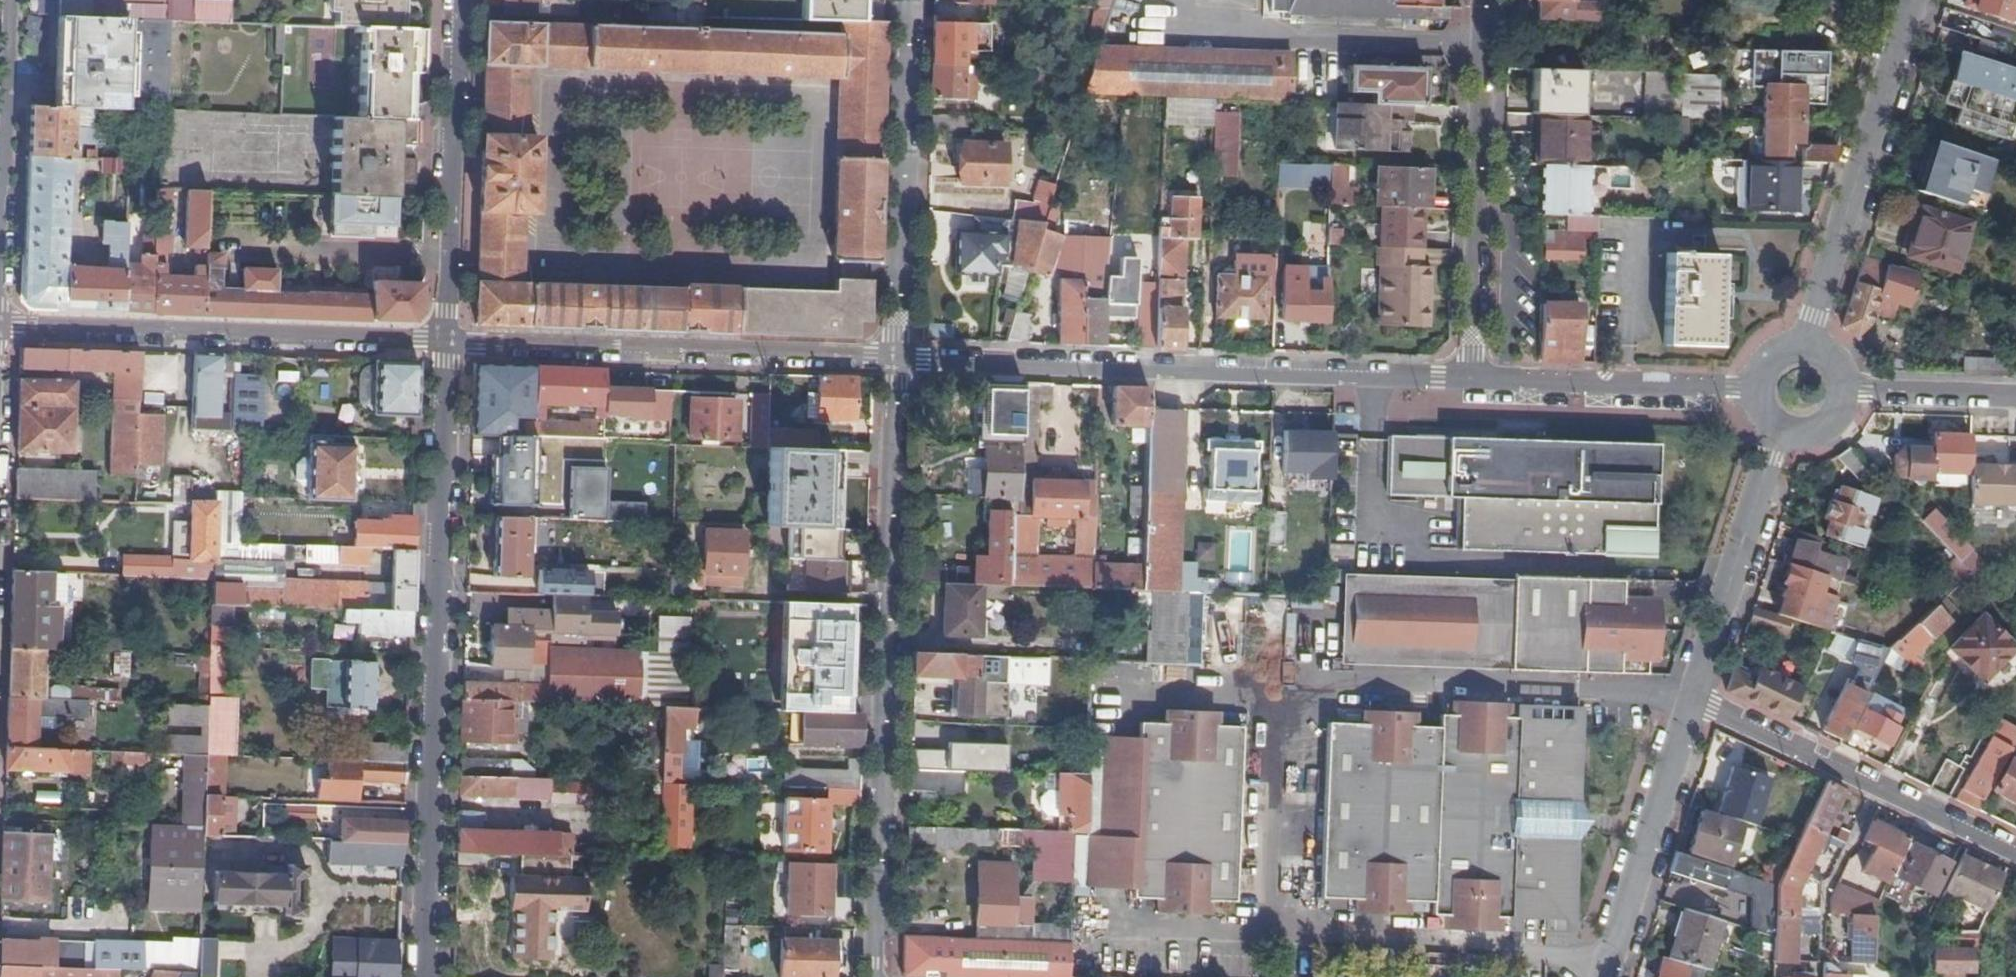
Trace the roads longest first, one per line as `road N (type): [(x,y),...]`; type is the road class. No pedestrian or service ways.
road 1 (tertiary): [(449,343),(427,976)]
road 2 (residential): [(880,976),(898,360)]
road 3 (residential): [(1468,380),(898,360)]
road 4 (residential): [(898,360),(449,343)]
road 5 (residential): [(449,343),(0,326)]
road 6 (residential): [(1468,380),(1483,0)]
road 7 (residential): [(1807,347),(1912,0)]
road 8 (residential): [(898,360),(914,0)]
road 9 (residential): [(1691,697),(2015,851)]
road 10 (tertiary): [(462,0),(449,343)]
road 11 (residential): [(1602,976),(1691,697)]
road 12 (residential): [(1755,389),(1468,380)]
road 13 (residential): [(1691,697),(1778,432)]
road 14 (residential): [(0,255),(10,0)]
road 15 (residential): [(2015,395),(1846,391)]

